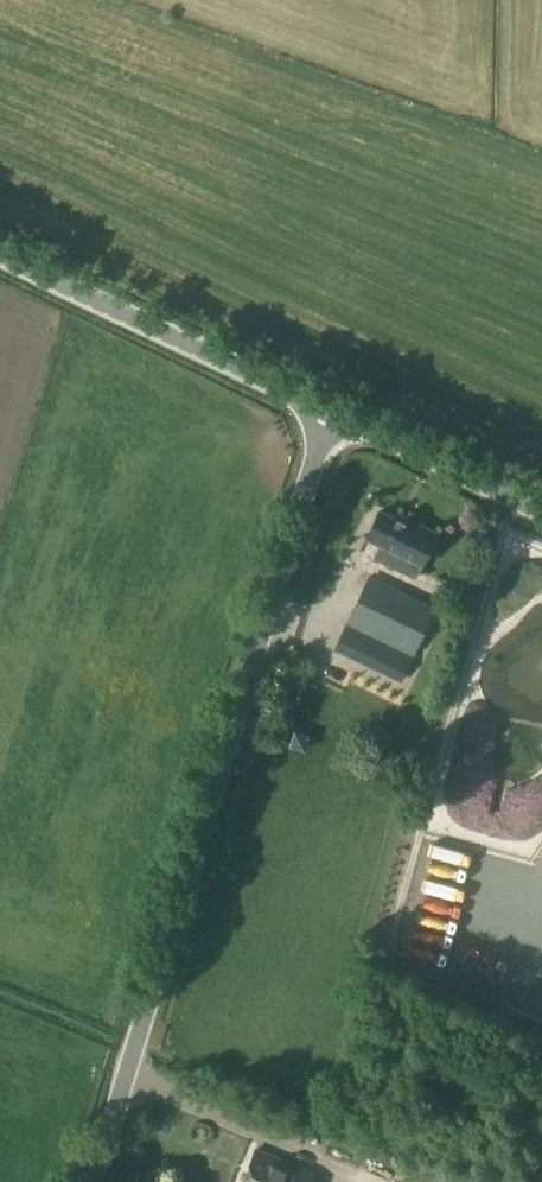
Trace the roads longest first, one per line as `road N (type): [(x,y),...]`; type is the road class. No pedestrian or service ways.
road 1 (unclassified): [(94,1181),(328,413)]
road 2 (unclassified): [(328,413),(0,257)]
road 3 (unclassified): [(541,515),(328,413)]

